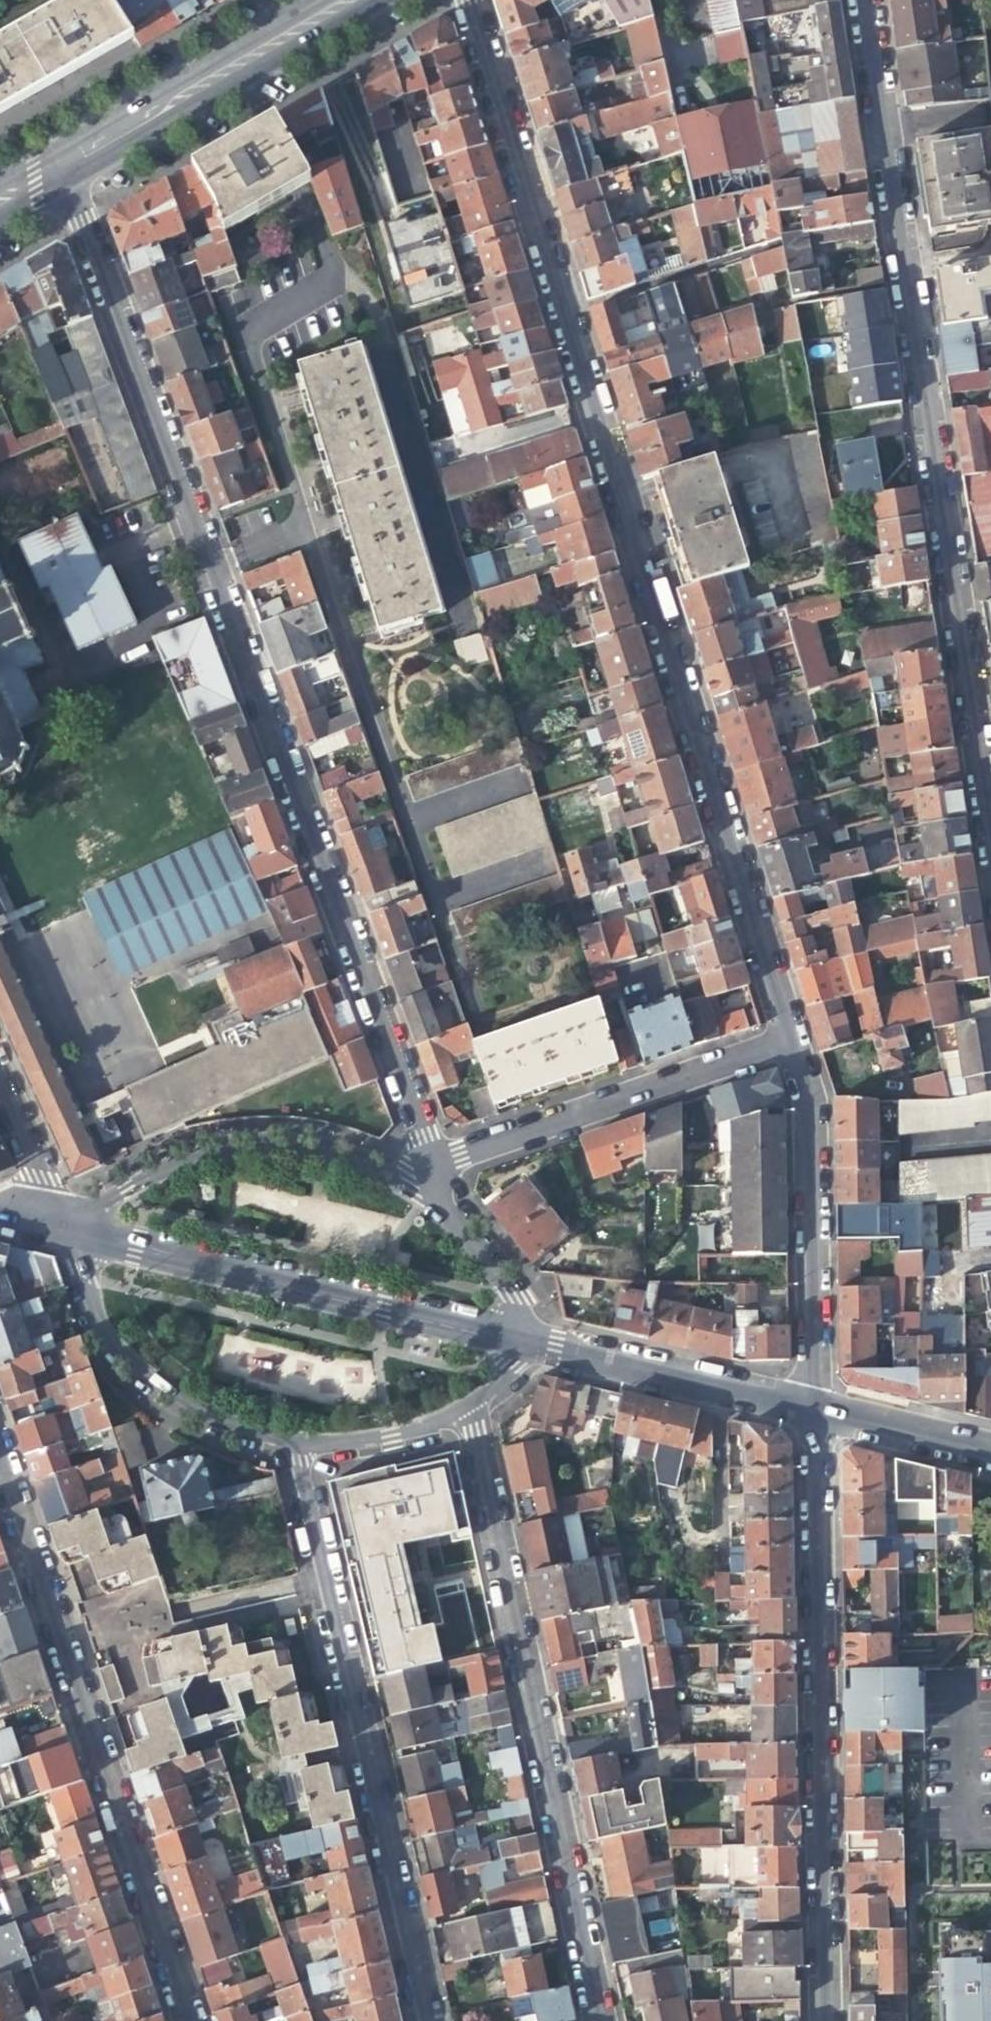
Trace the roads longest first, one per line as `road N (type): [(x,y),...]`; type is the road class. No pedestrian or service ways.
road 1 (residential): [(470,0),(789,1042)]
road 2 (residential): [(64,165),(431,1163)]
road 3 (residential): [(860,0),(990,863)]
road 4 (residential): [(597,2020),(457,1408)]
road 5 (residential): [(814,1409),(825,2020)]
road 6 (residential): [(289,1441),(421,2020)]
road 7 (residential): [(189,2020),(0,1462)]
road 8 (residential): [(56,1227),(519,1338)]
road 9 (residential): [(415,1186),(287,1142),(206,1148),(157,1162),(56,1227)]
road 10 (residential): [(431,1163),(789,1042)]
road 11 (residential): [(789,1042),(811,1106),(814,1409)]
road 12 (residential): [(56,1227),(90,1314),(139,1373),(211,1422),(289,1441)]
road 13 (secondary): [(64,165),(349,0)]
road 14 (residential): [(519,1338),(814,1409)]
road 15 (residential): [(519,1338),(495,1273),(455,1220),(415,1186)]
road 16 (residential): [(814,1409),(990,1452)]
road 17 (residential): [(289,1441),(374,1436),(457,1408)]
road 18 (residential): [(0,1089),(56,1227)]

